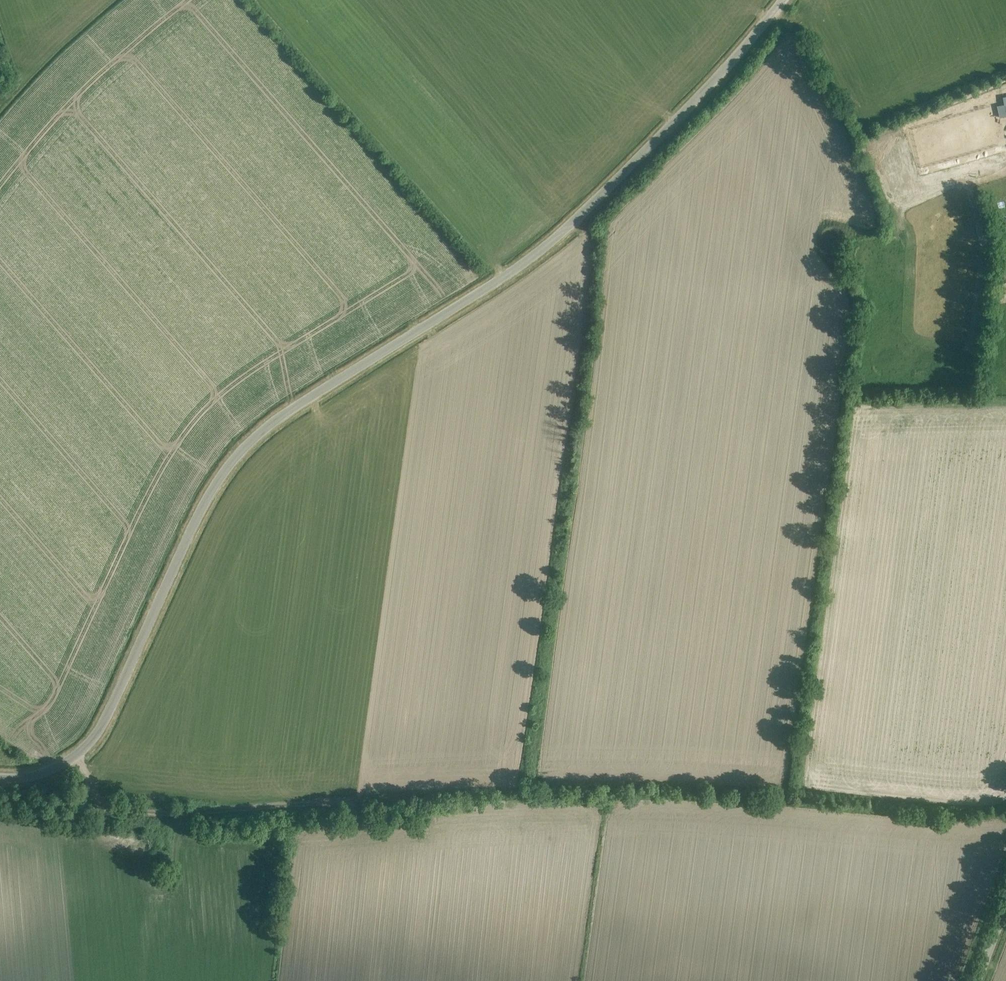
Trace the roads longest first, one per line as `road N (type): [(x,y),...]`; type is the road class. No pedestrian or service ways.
road 1 (unclassified): [(0,778),(47,772),(92,740),(197,517),(246,446),(548,244),(719,76),(783,0)]
road 2 (track): [(74,757),(113,809),(342,803),(358,824)]

